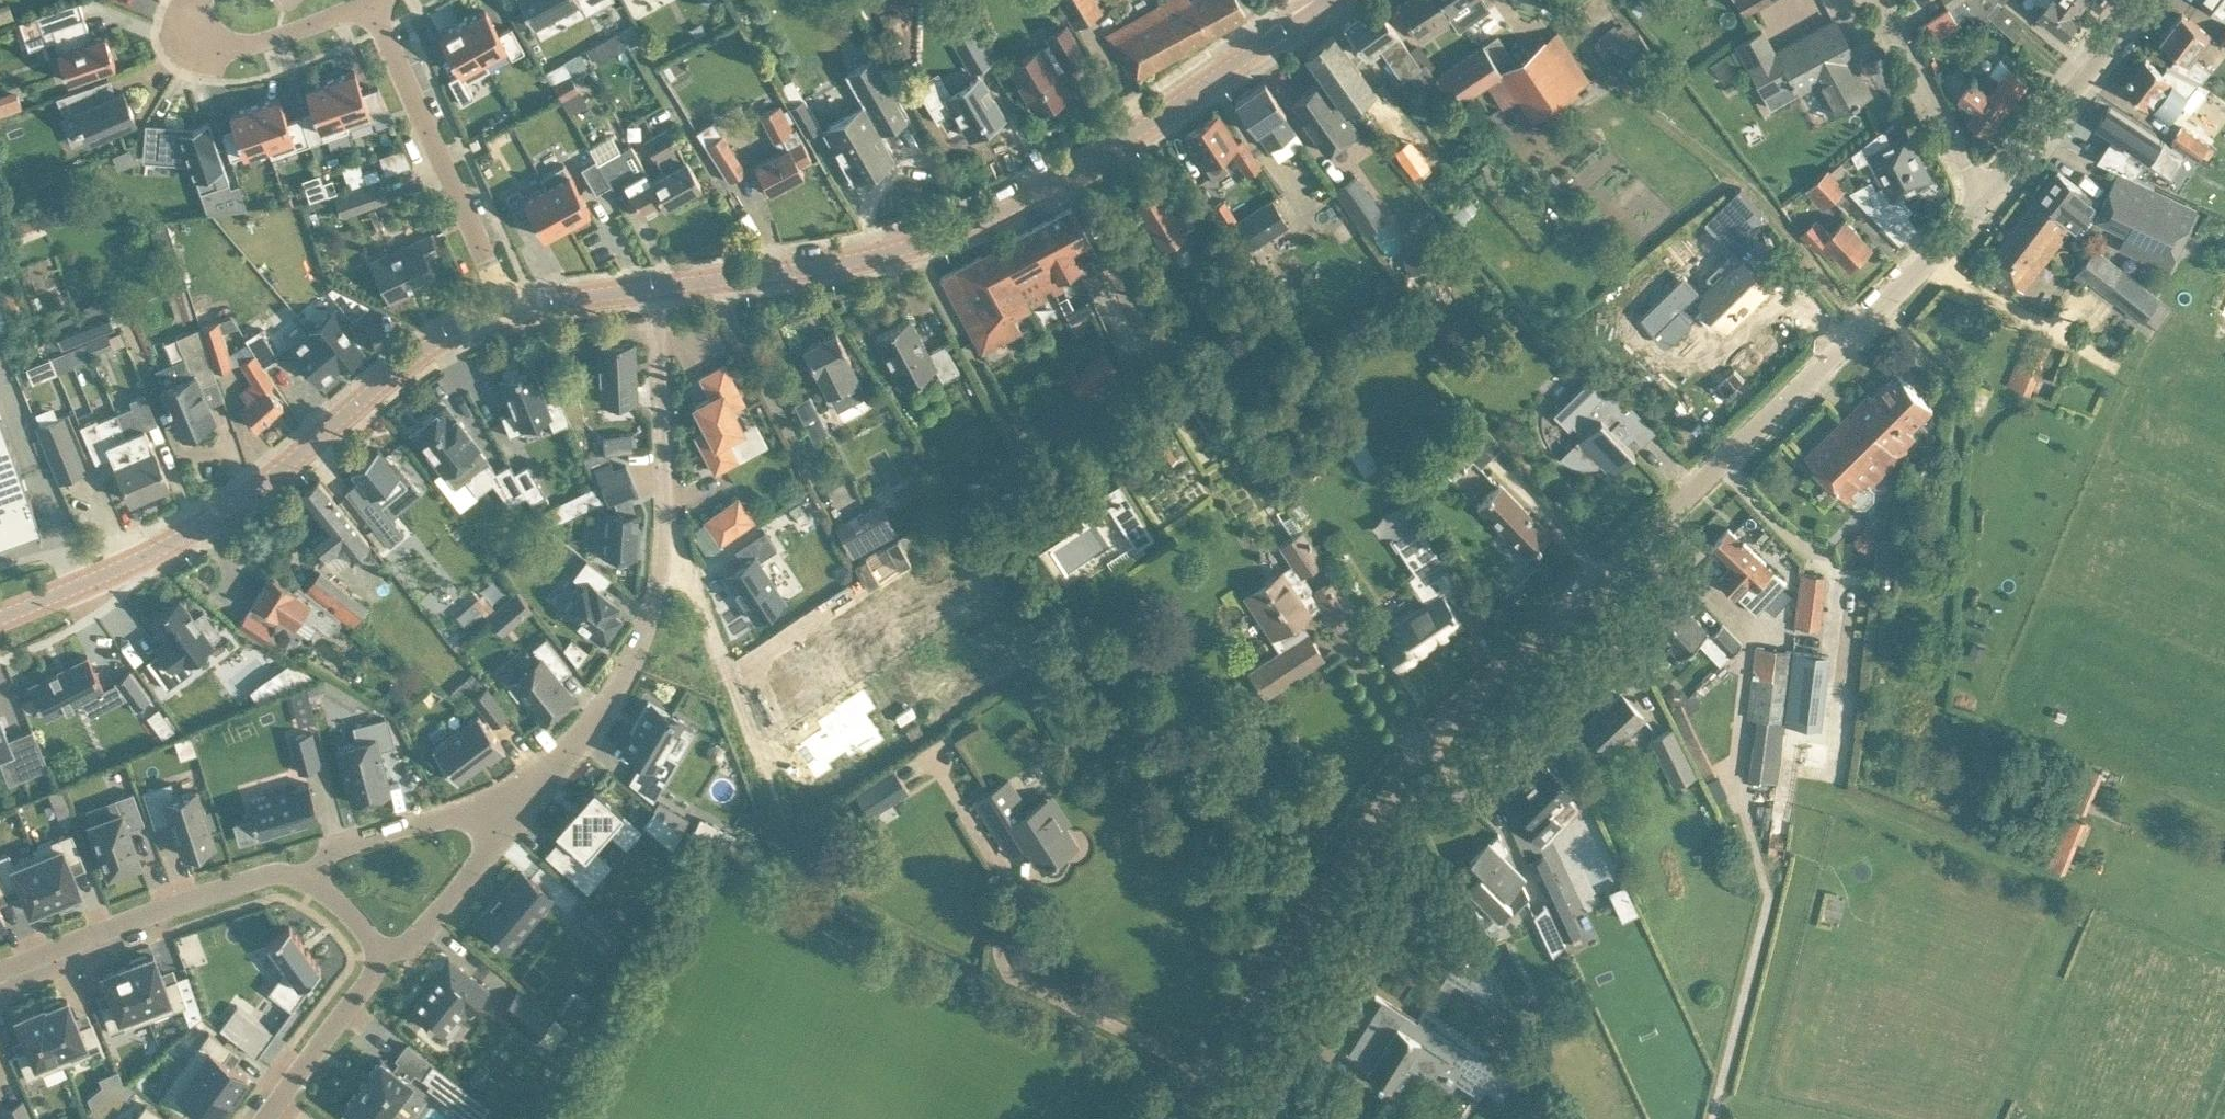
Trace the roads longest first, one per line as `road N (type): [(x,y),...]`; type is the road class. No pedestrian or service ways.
road 1 (unclassified): [(1183,1118),(1418,759),(1985,199)]
road 2 (tertiary): [(654,287),(829,265),(980,219),(1113,147),(1326,0)]
road 3 (tertiary): [(0,616),(201,524),(424,348),(507,306)]
road 4 (residential): [(654,287),(664,518),(656,589),(611,695),(578,740),(526,786)]
road 5 (residential): [(369,1),(507,306)]
road 6 (residential): [(0,972),(208,893),(301,874)]
road 7 (track): [(660,568),(681,576),(696,599),(779,794)]
road 8 (unclassified): [(1985,199),(2146,0)]
road 9 (residential): [(301,874),(354,841),(526,786)]
road 10 (residential): [(526,786),(485,859),(418,939),(378,953)]
road 11 (residential): [(191,0),(195,44),(219,52),(369,1)]
road 12 (residential): [(1985,199),(1881,0)]
road 13 (residential): [(378,953),(370,977),(266,1118)]
road 14 (tertiary): [(507,306),(654,287)]

